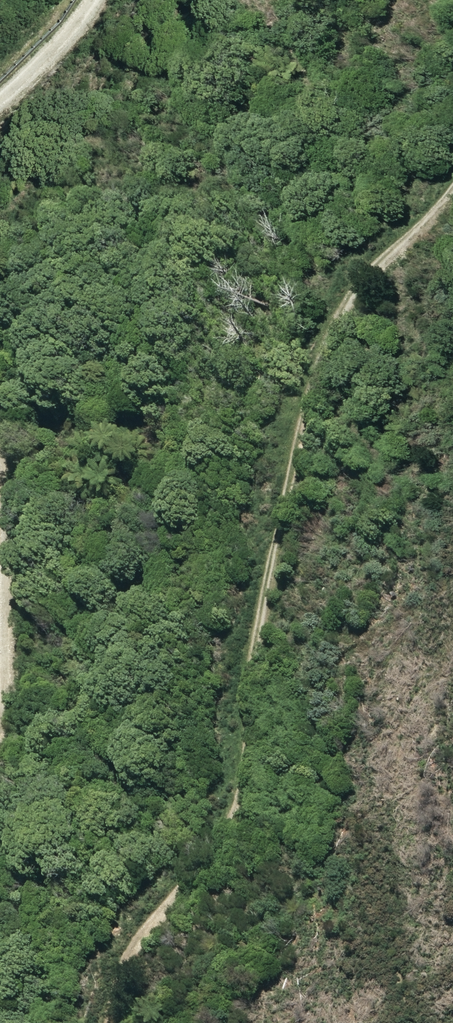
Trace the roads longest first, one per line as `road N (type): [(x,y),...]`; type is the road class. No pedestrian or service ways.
road 1 (track): [(452,130),(429,185),(340,298),(289,451),(240,681),(123,975),(112,1022)]
road 2 (track): [(0,474),(0,719)]
road 3 (track): [(93,0),(76,26),(0,97)]

